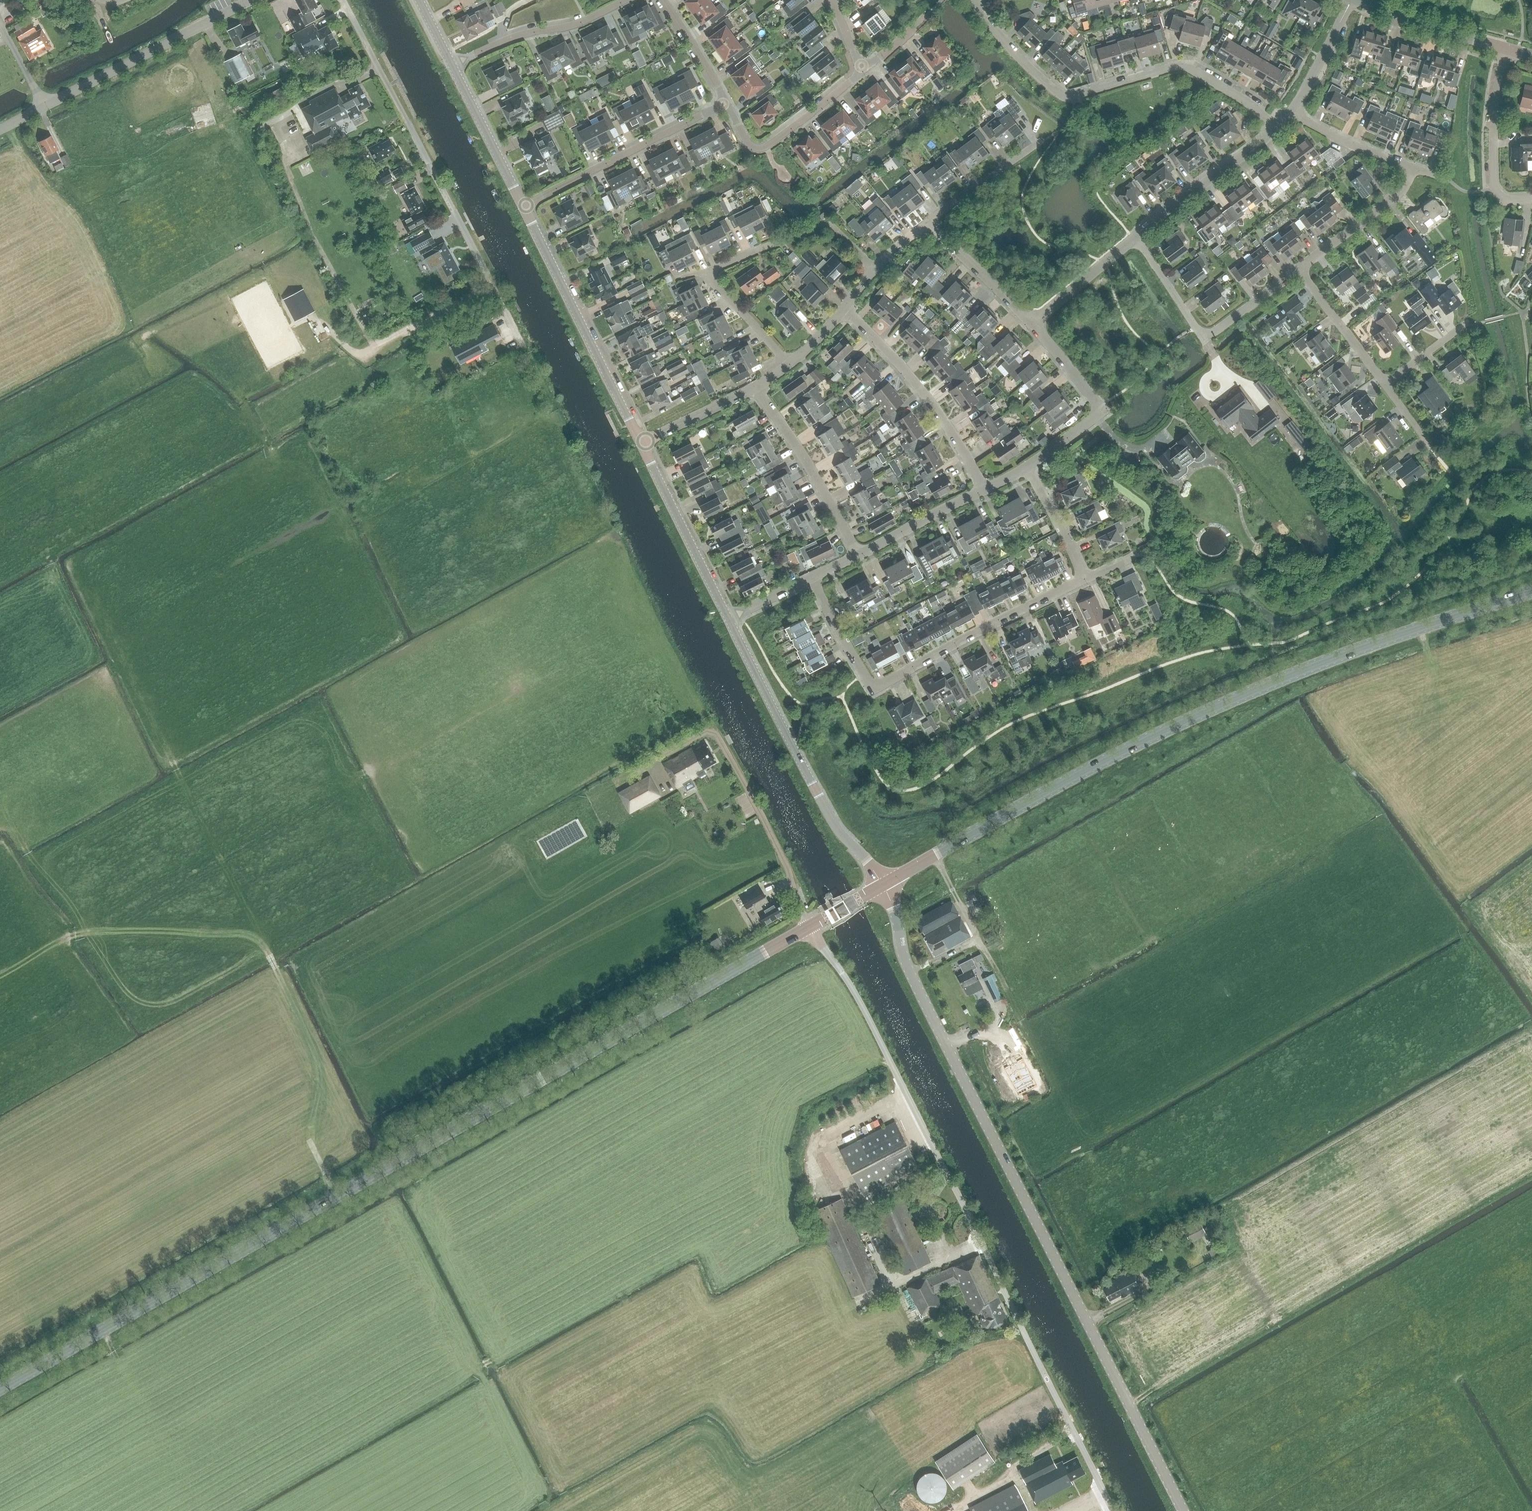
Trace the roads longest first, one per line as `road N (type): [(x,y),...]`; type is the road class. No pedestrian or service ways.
road 1 (secondary): [(0,1389),(810,928)]
road 2 (secondary): [(882,887),(1206,711),(1531,591)]
road 3 (secondary): [(1184,1510),(910,972),(882,887)]
road 4 (unclassified): [(1117,1510),(876,1032),(810,928)]
road 5 (residential): [(811,578),(868,686),(878,688),(1086,578)]
road 6 (residential): [(1275,128),(1185,65),(1063,96),(1013,51),(976,0)]
road 7 (residential): [(789,360),(709,269),(816,224),(828,224),(872,269)]
road 8 (tertiary): [(882,887),(838,829),(729,620)]
road 9 (tertiary): [(643,444),(524,207)]
road 10 (unclassified): [(46,106),(251,0)]
road 11 (residential): [(985,489),(919,385),(843,309)]
road 12 (residential): [(524,207),(725,105)]
road 13 (residential): [(1028,467),(1099,412),(1031,324)]
road 14 (tertiary): [(729,620),(643,444)]
road 15 (residential): [(858,554),(758,386)]
road 16 (residential): [(866,73),(761,153),(725,105)]
road 17 (residential): [(452,67),(508,38),(570,26),(625,0)]
road 18 (unclassified): [(810,928),(732,762)]
road 19 (residential): [(1531,197),(1495,192),(1495,109),(1506,48)]
road 20 (residential): [(1134,237),(1275,128)]
road 21 (tertiary): [(524,207),(452,67)]
road 22 (tertiary): [(1506,48),(1358,0)]
road 23 (residential): [(1299,269),(1399,193),(1411,168)]
road 24 (residential): [(1031,324),(927,223)]
road 25 (residential): [(858,554),(985,489)]
road 26 (residential): [(1384,383),(1299,269)]
road 27 (residential): [(1031,324),(1134,237)]
road 28 (residential): [(927,223),(1036,144)]
road 29 (residential): [(1411,168),(1292,110)]
road 30 (residential): [(643,444),(758,386)]
road 31 (residential): [(1086,578),(1028,467)]
road 32 (residential): [(1292,110),(1351,0)]
road 33 (residential): [(1205,339),(1134,237)]
road 34 (residential): [(725,105),(659,0)]

